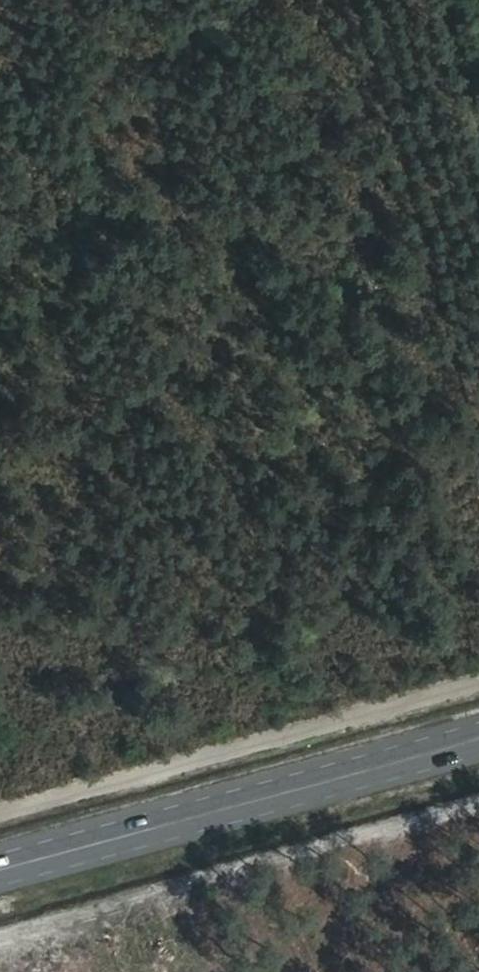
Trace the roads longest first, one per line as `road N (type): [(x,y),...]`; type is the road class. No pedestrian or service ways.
road 1 (secondary): [(478,736),(0,869)]

